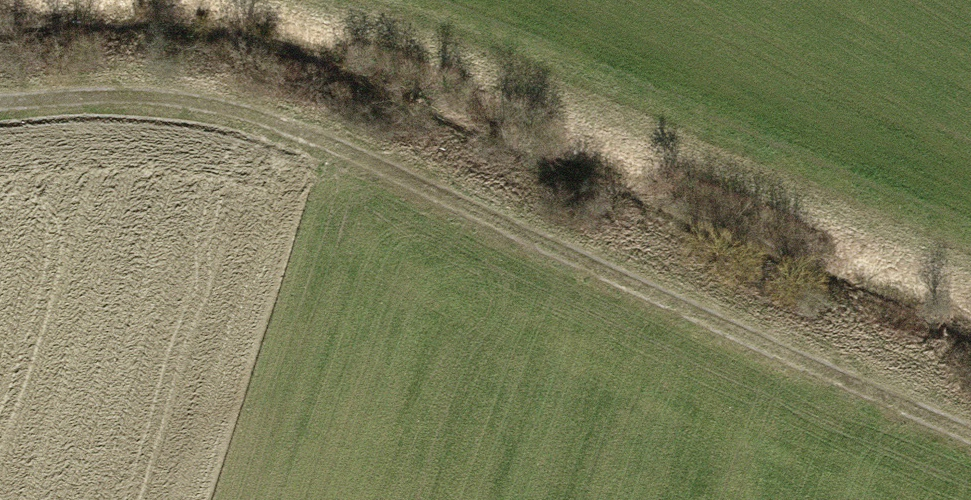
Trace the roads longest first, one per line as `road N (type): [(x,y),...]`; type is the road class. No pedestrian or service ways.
road 1 (track): [(0,112),(129,99),(256,123),(970,435)]
road 2 (track): [(307,0),(559,94),(970,270)]

